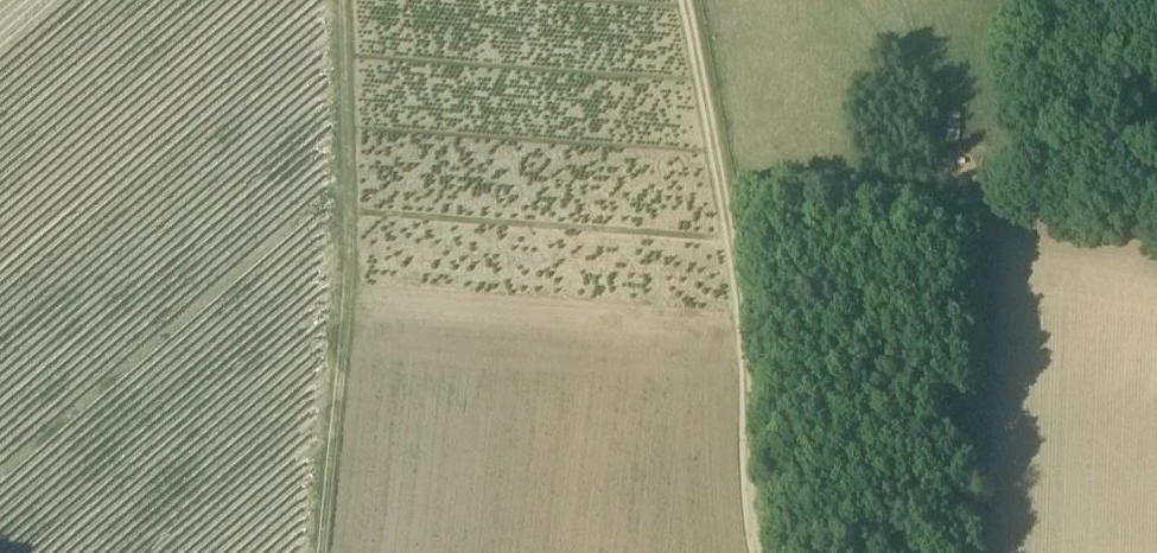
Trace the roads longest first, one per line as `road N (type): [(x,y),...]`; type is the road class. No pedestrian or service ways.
road 1 (track): [(690,0),(745,269),(764,552)]
road 2 (track): [(328,552),(357,161),(351,0)]

